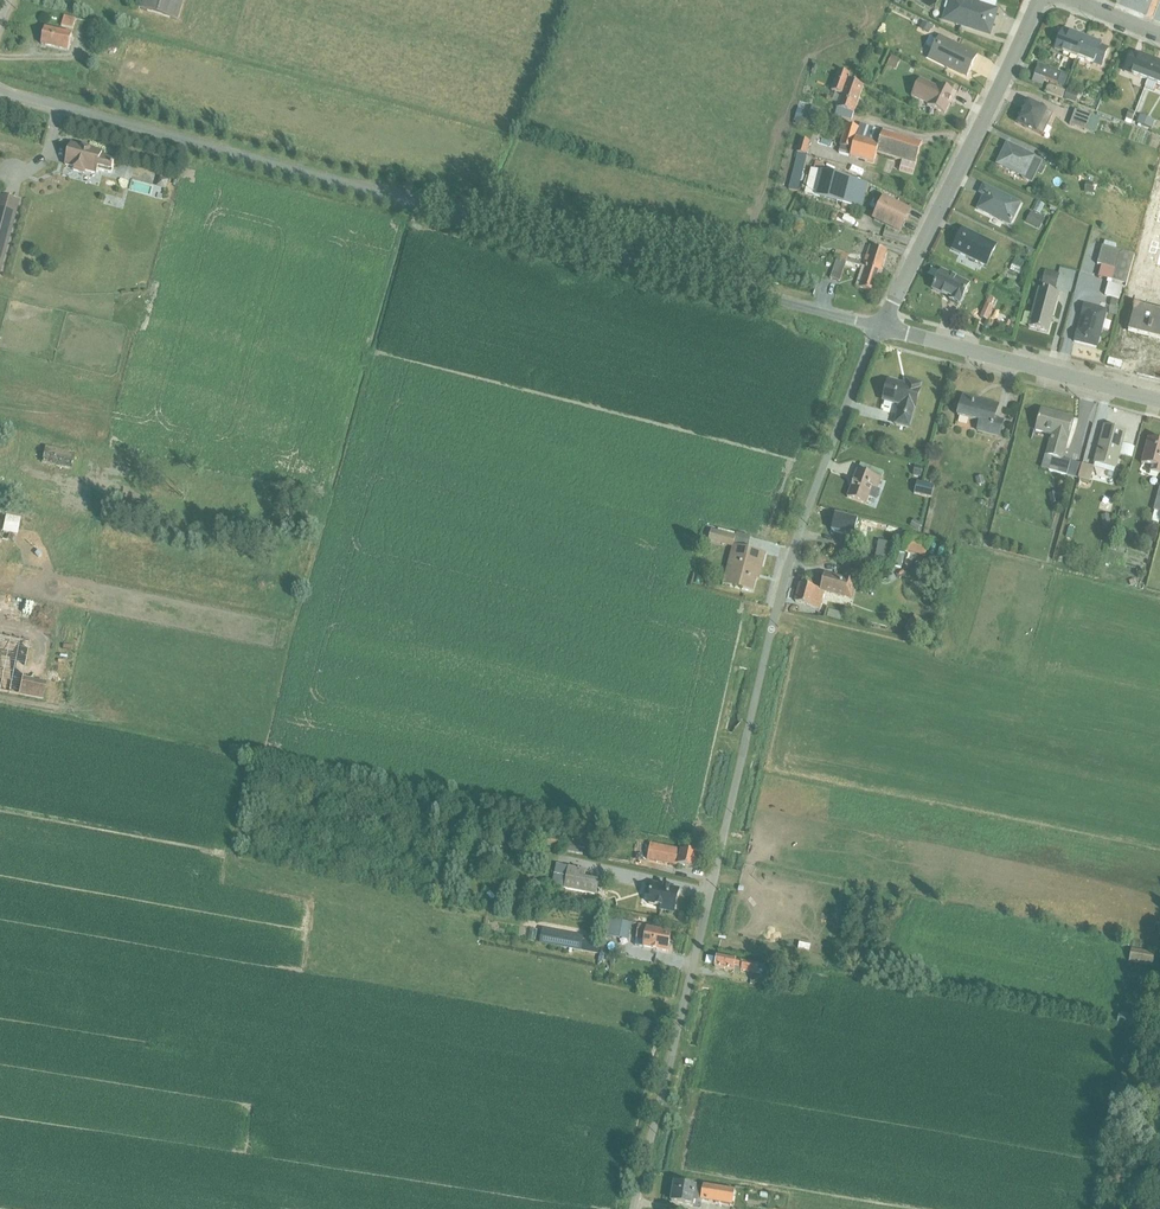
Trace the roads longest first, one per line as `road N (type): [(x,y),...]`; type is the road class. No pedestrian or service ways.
road 1 (unclassified): [(633,1208),(784,574),(877,326)]
road 2 (residential): [(877,326),(0,89)]
road 3 (residential): [(1036,0),(1004,84),(877,326)]
road 4 (residential): [(1159,401),(877,326)]

